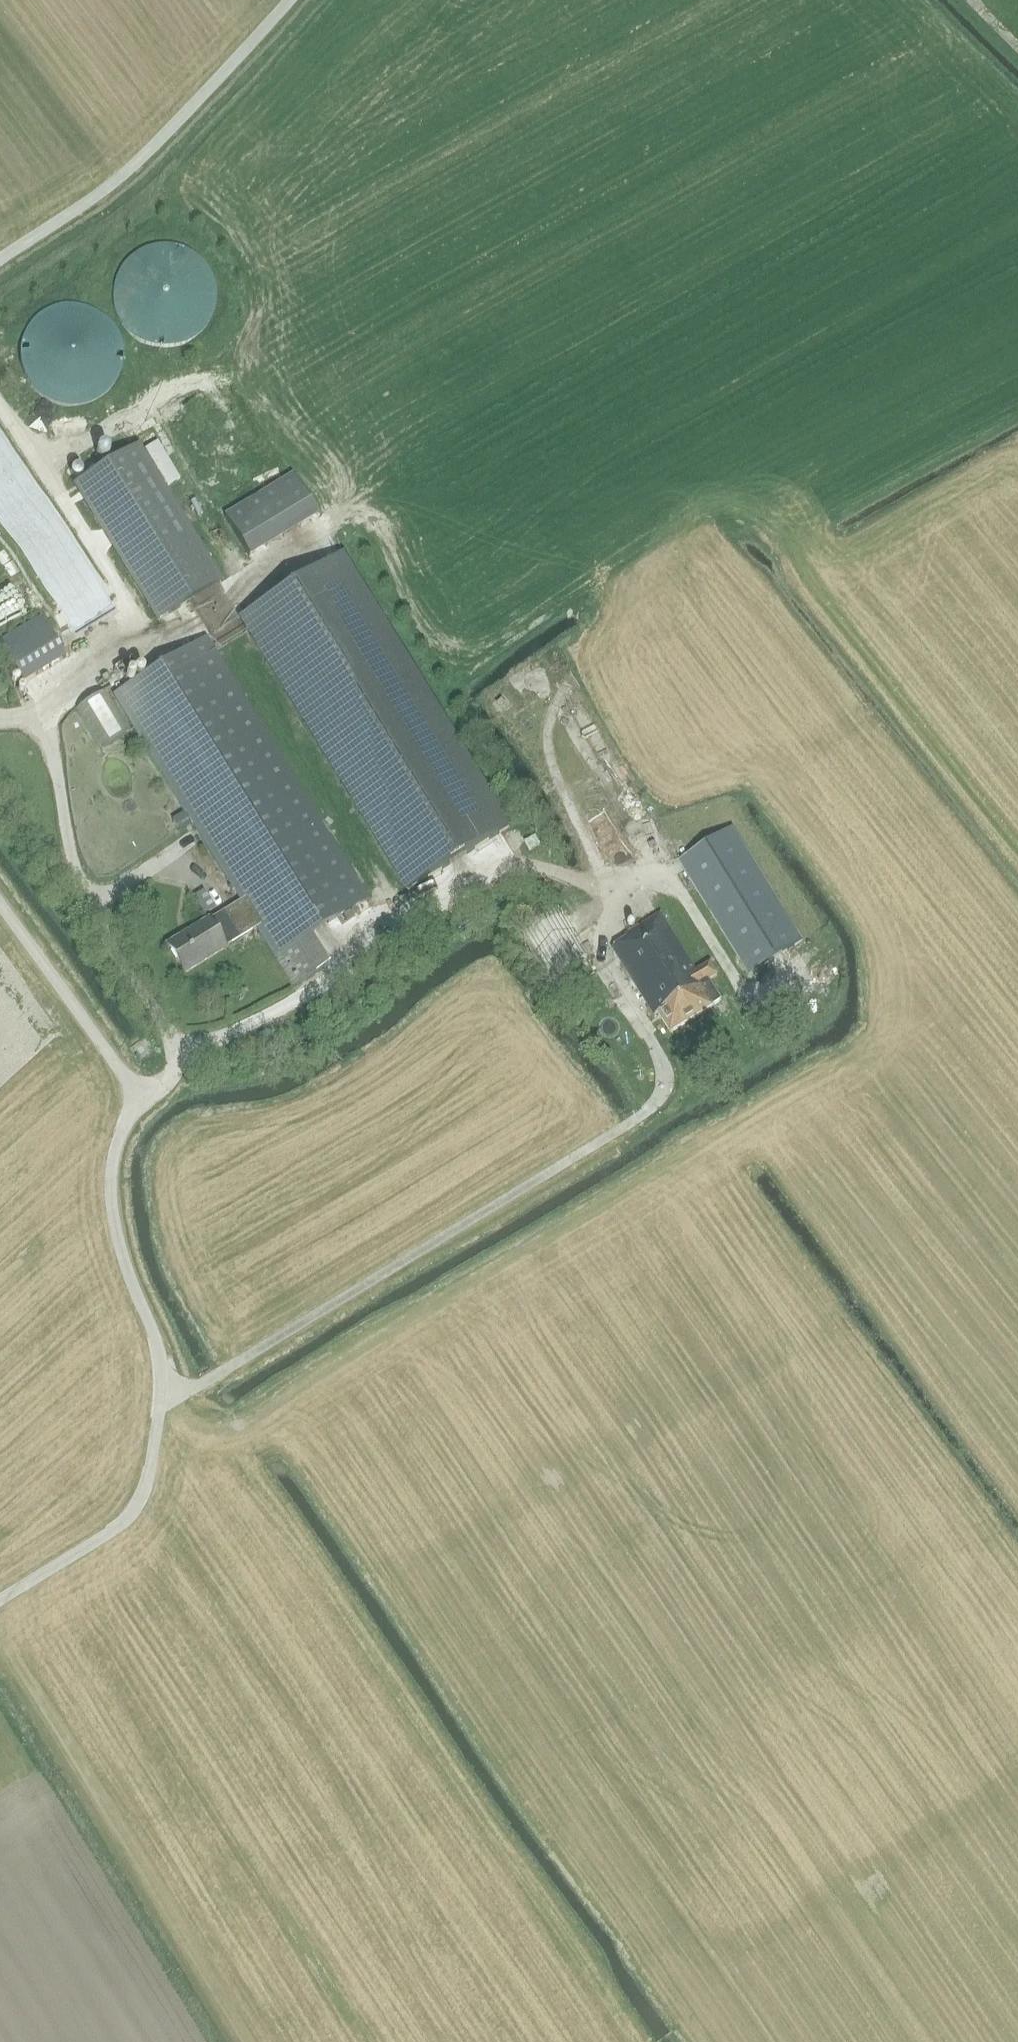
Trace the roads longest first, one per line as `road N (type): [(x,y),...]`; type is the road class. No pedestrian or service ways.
road 1 (unclassified): [(0,1600),(131,1513),(150,1471),(160,1392),(154,1335),(125,1265),(110,1186),(117,1141),(141,1099),(0,905)]
road 2 (unclassified): [(0,260),(133,165),(288,0)]

